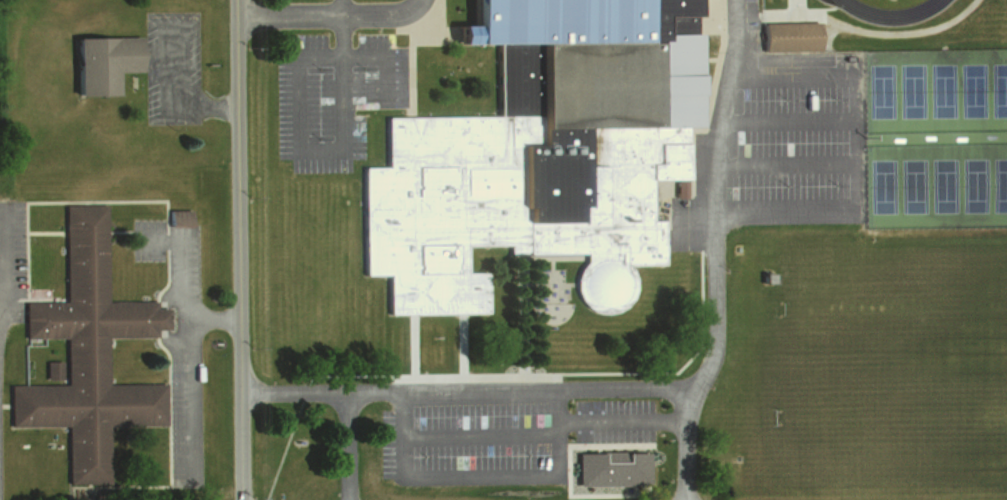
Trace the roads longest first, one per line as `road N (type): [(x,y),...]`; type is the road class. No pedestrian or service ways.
road 1 (residential): [(243,499),(236,0)]

